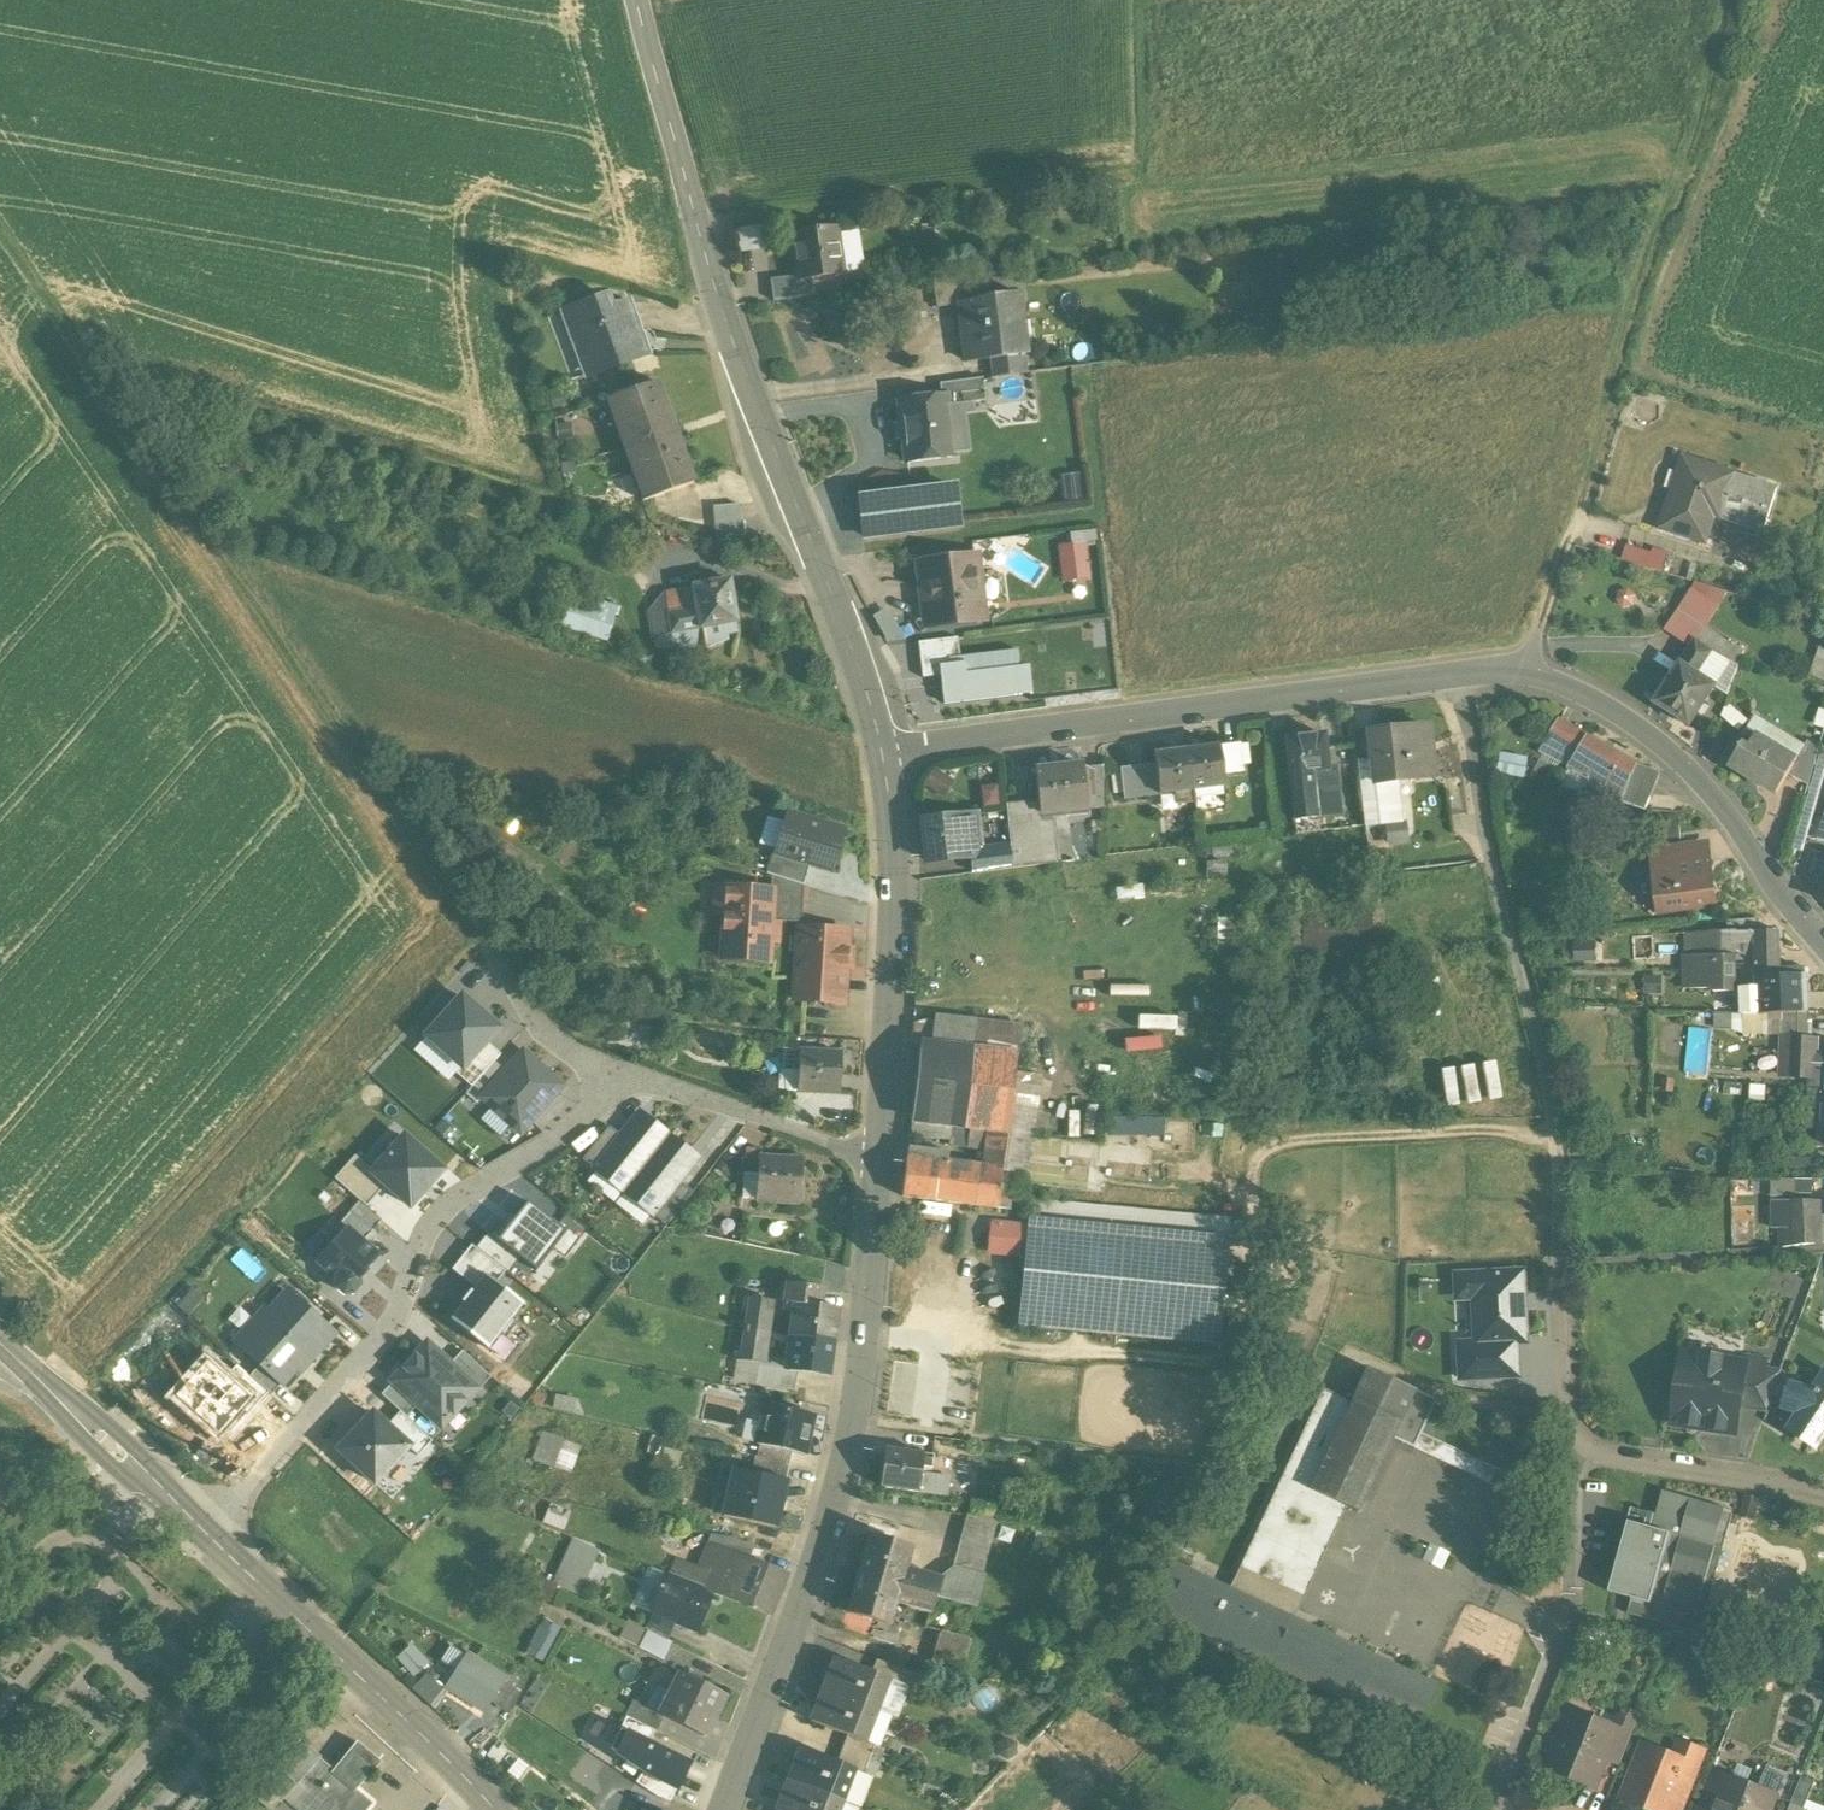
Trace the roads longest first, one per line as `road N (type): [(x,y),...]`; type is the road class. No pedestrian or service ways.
road 1 (track): [(0,233),(498,963)]
road 2 (secondary): [(638,0),(721,303),(865,678),(883,754)]
road 3 (residential): [(1568,1436),(1561,1141),(1452,671)]
road 4 (secondary): [(880,1163),(853,1426),(826,1539),(724,1809)]
road 5 (residential): [(204,1526),(390,1327),(426,1230),(446,1206),(523,1163),(625,1077)]
road 6 (track): [(698,223),(1149,169),(1144,0)]
road 7 (residential): [(1452,671),(883,754)]
road 8 (residential): [(1823,944),(1722,809),(1643,737),(1582,694),(1524,669),(1452,671)]
road 9 (secondary): [(883,754),(895,875),(880,1163)]
road 10 (secondary): [(204,1526),(493,1809)]
road 11 (residential): [(1568,1436),(1568,1619),(1505,1809)]
road 12 (secondary): [(0,1345),(204,1526)]
road 13 (residential): [(625,1077),(880,1163)]
road 14 (residential): [(1823,1496),(1776,1479),(1612,1457),(1568,1436)]
road 15 (residential): [(498,963),(548,1037),(625,1077)]

